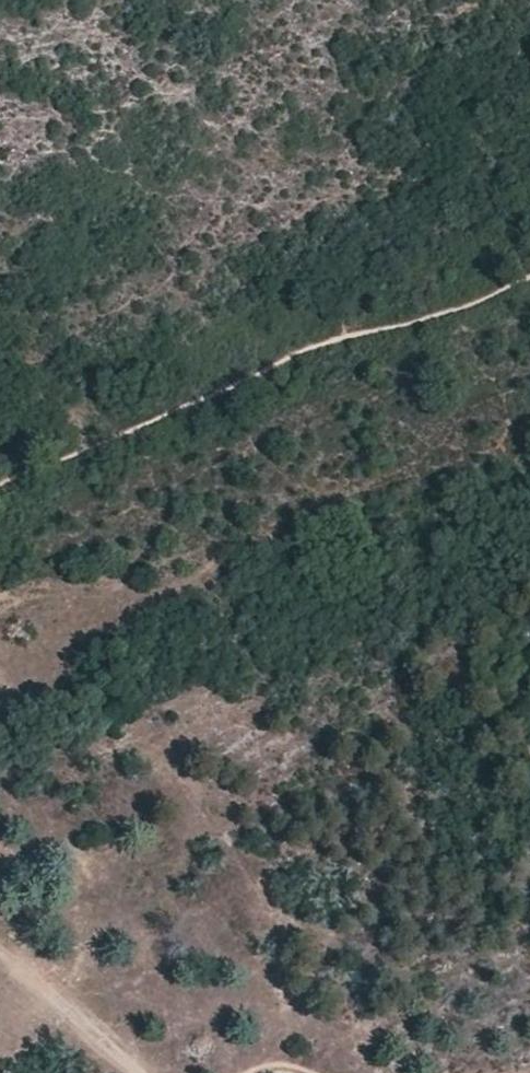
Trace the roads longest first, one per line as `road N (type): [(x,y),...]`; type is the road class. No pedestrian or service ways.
road 1 (track): [(0,490),(341,339),(457,310),(529,278)]
road 2 (track): [(0,959),(137,1072)]

